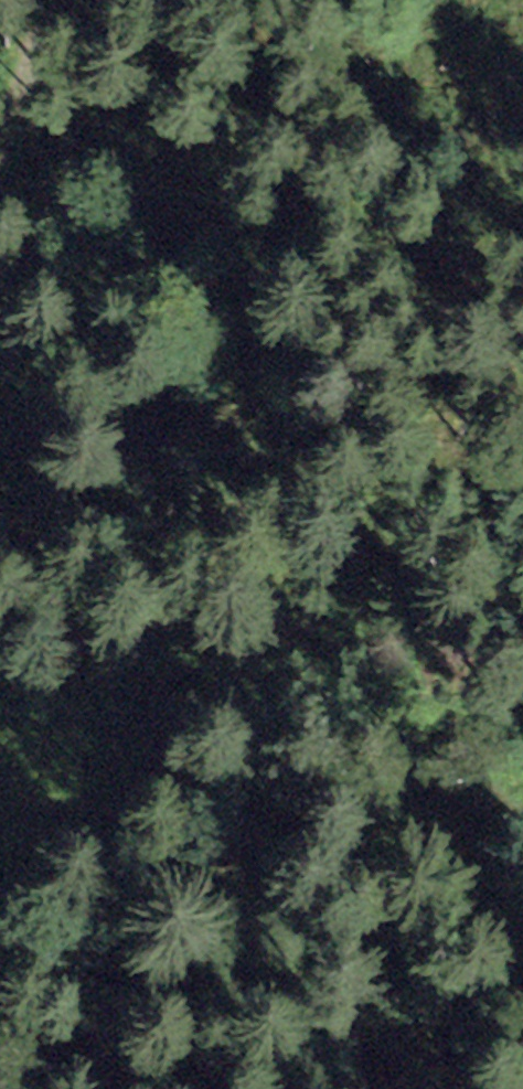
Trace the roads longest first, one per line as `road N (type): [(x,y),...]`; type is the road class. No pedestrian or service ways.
road 1 (track): [(0,420),(55,638),(93,666),(217,695)]
road 2 (track): [(522,825),(445,759),(217,695)]
road 3 (track): [(65,0),(0,135)]

